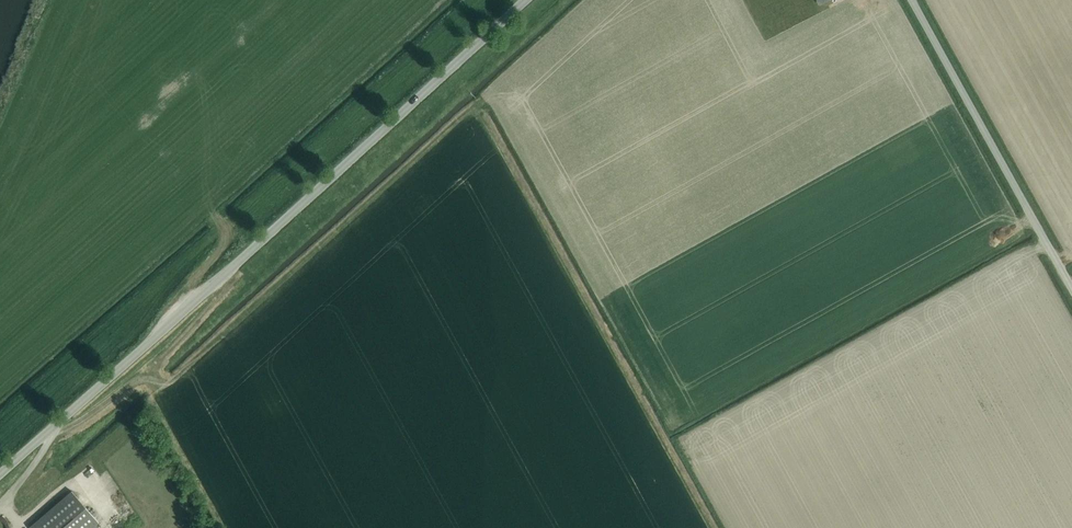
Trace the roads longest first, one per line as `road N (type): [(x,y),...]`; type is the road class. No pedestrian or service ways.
road 1 (unclassified): [(0,473),(524,0)]
road 2 (unclassified): [(1071,289),(912,0)]

